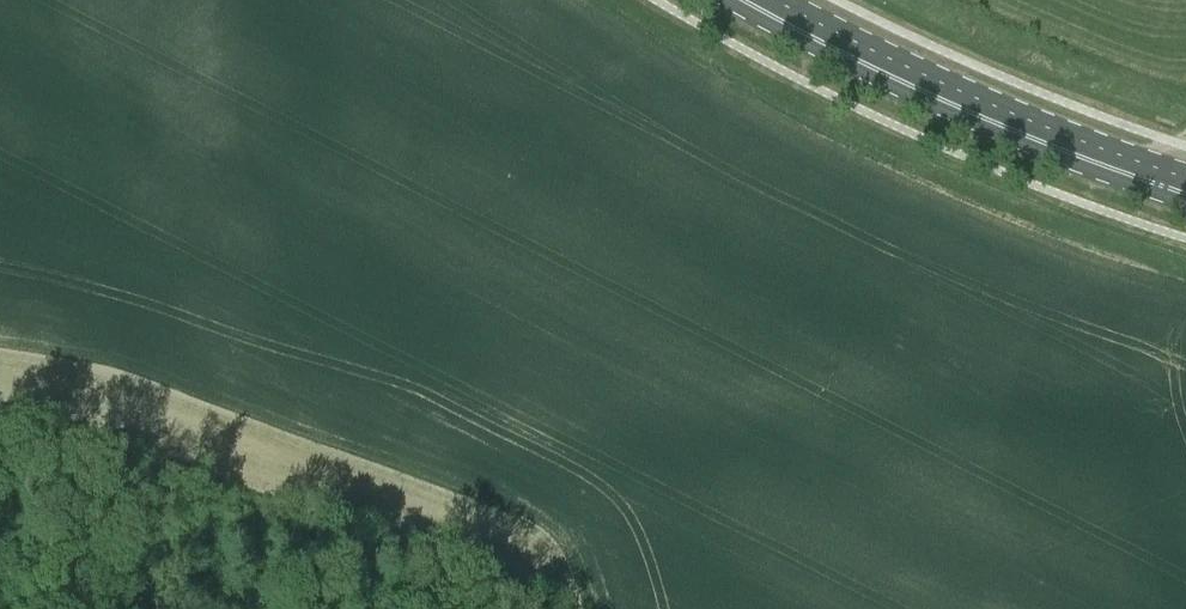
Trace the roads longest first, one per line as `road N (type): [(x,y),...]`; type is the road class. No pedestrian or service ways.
road 1 (primary): [(1185,186),(996,116),(759,0)]

